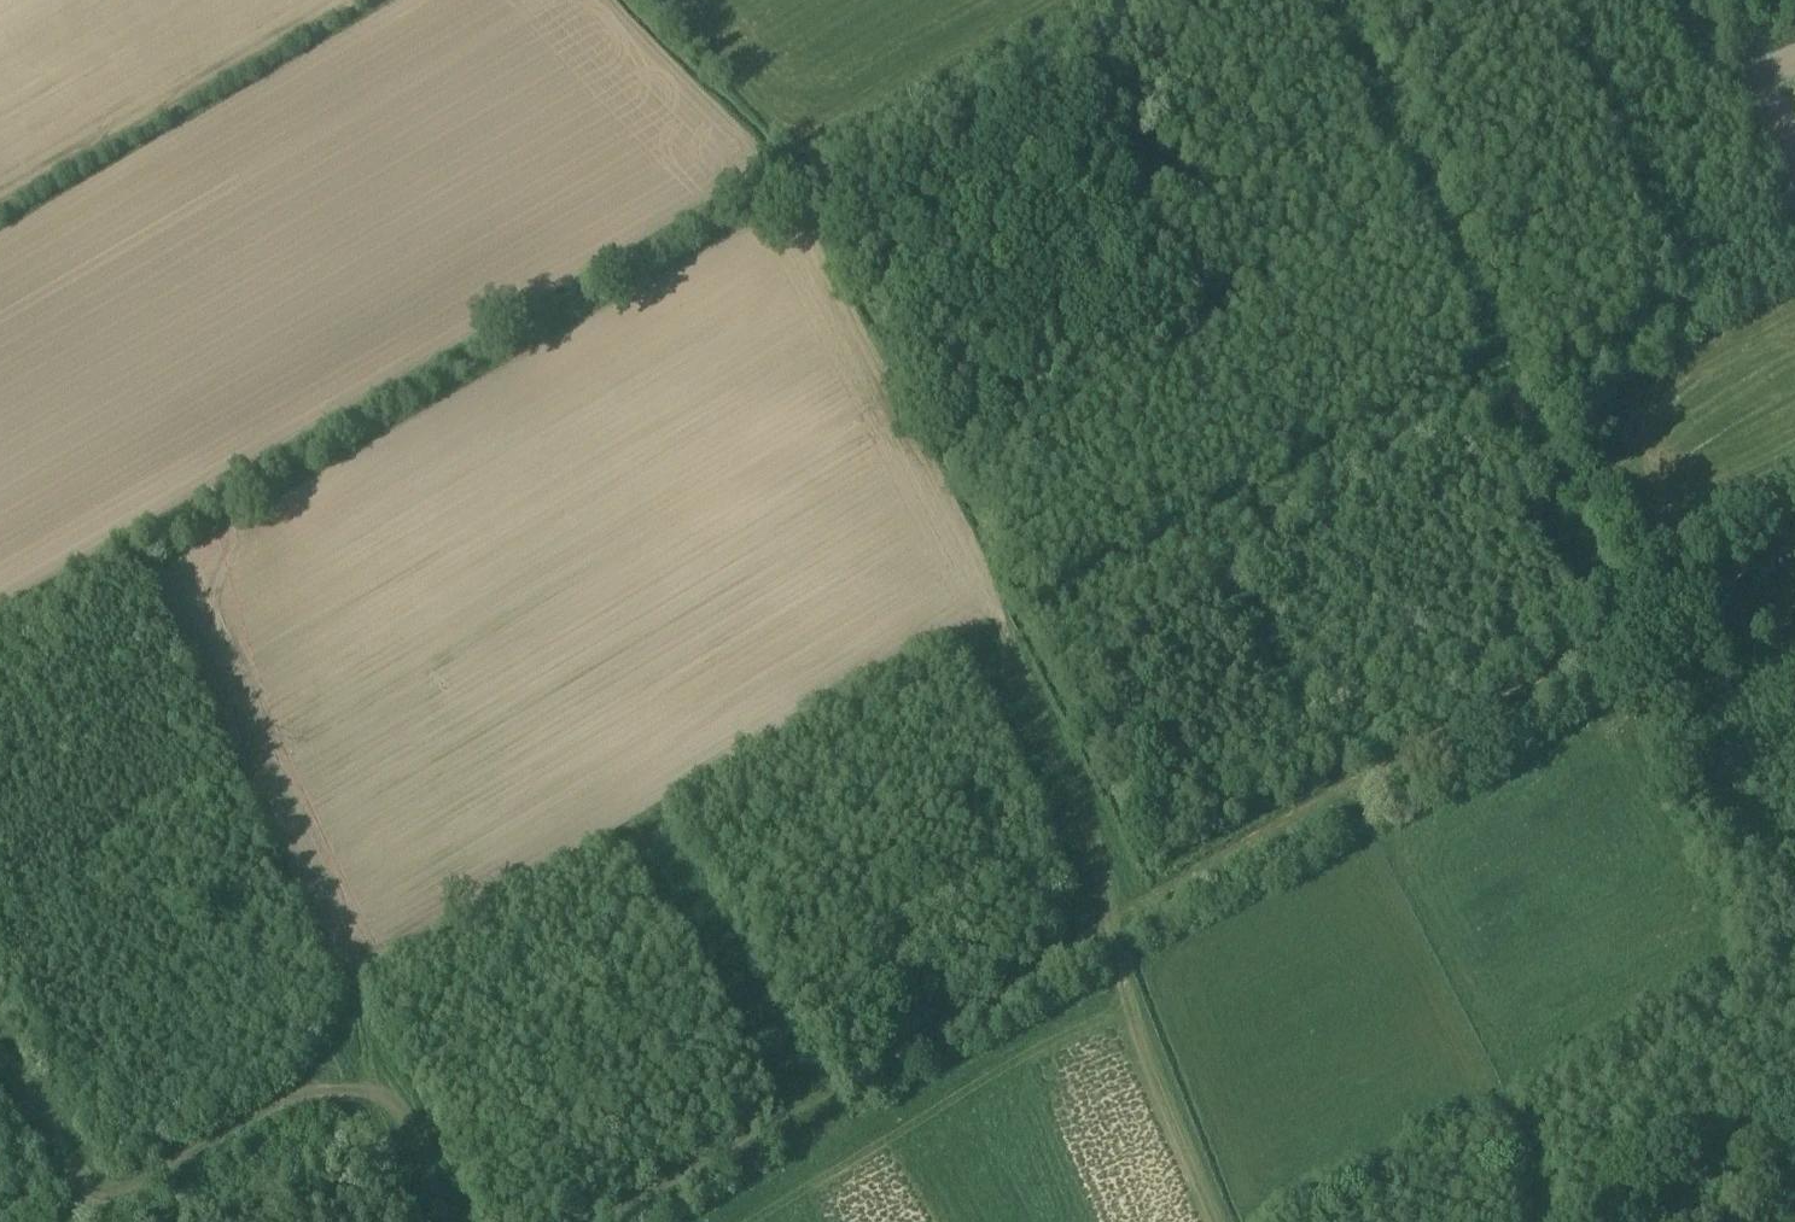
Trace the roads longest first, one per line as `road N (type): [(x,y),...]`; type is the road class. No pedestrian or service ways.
road 1 (track): [(1794,533),(1636,622)]

